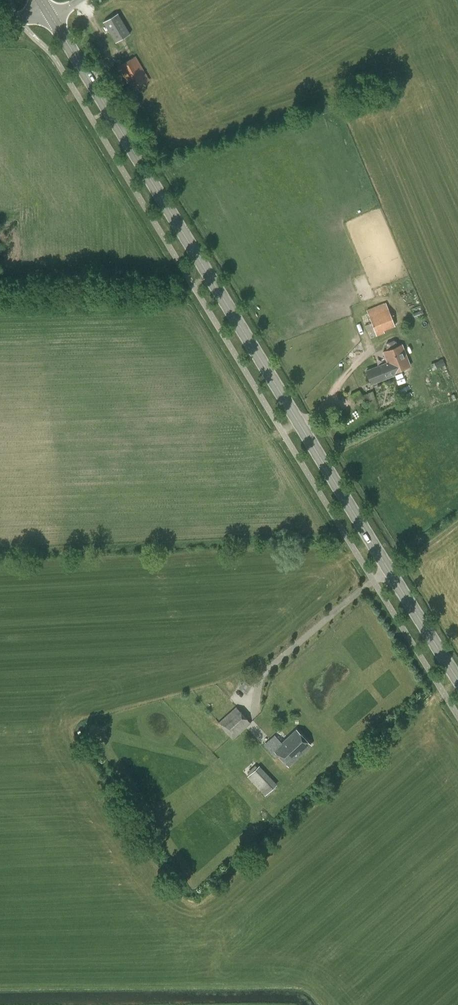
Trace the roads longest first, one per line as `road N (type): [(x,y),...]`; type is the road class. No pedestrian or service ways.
road 1 (secondary): [(457,677),(45,12)]
road 2 (track): [(0,294),(194,287)]

